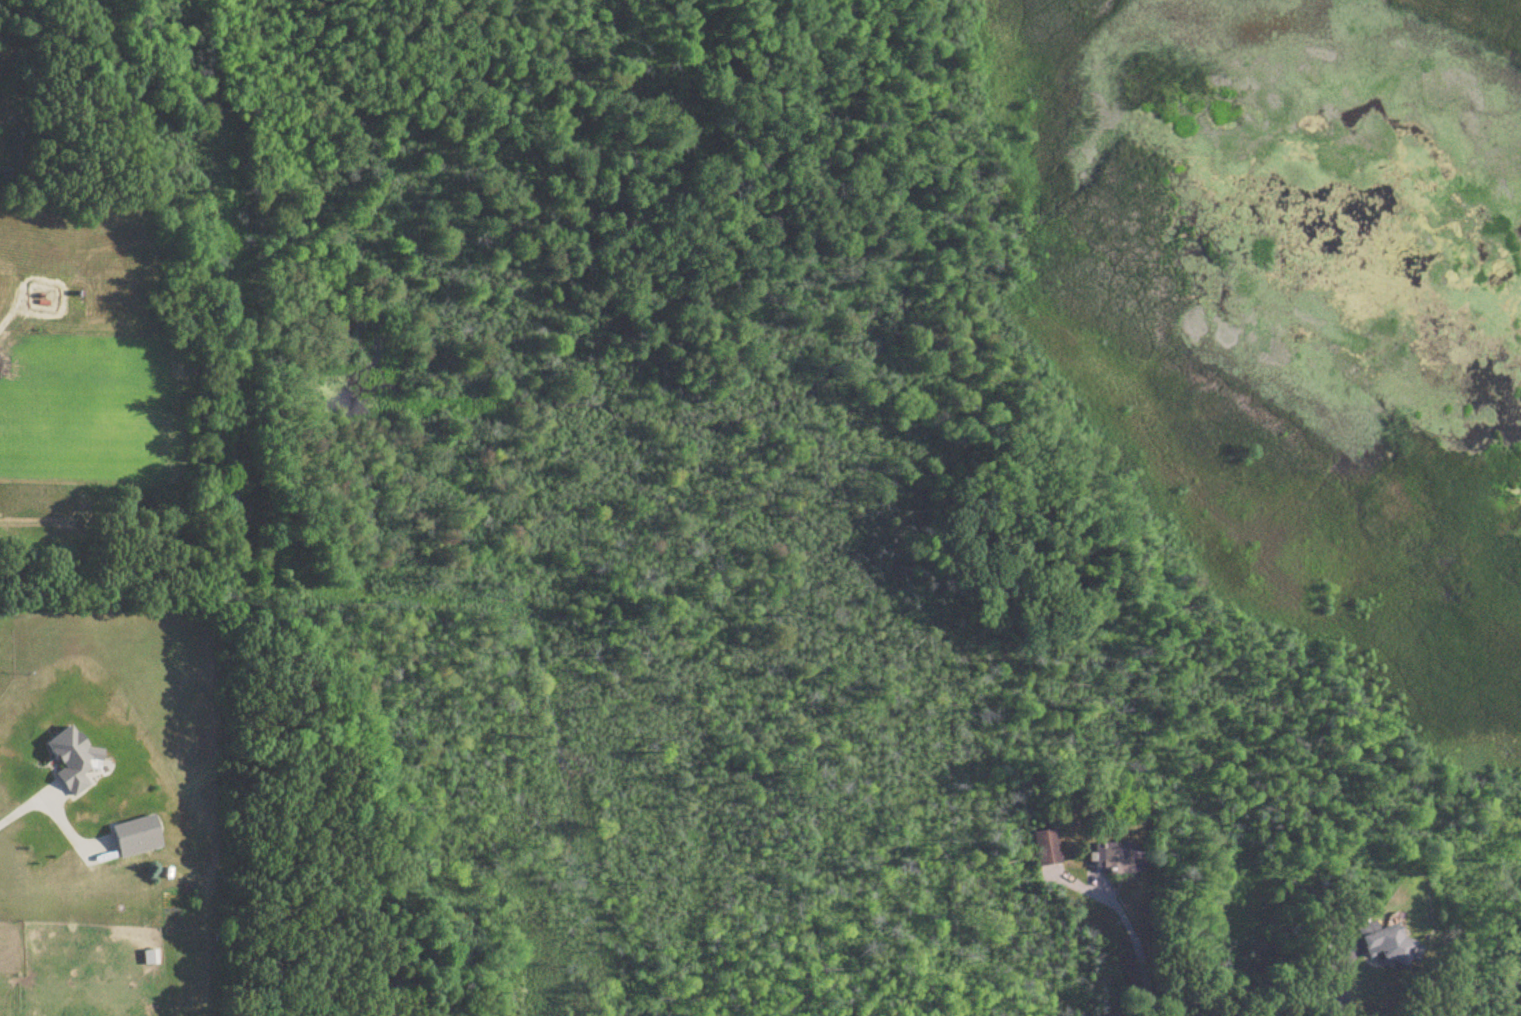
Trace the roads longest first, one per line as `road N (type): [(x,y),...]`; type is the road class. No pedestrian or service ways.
road 1 (residential): [(1149,1015),(1144,957),(1108,893),(1062,874)]

